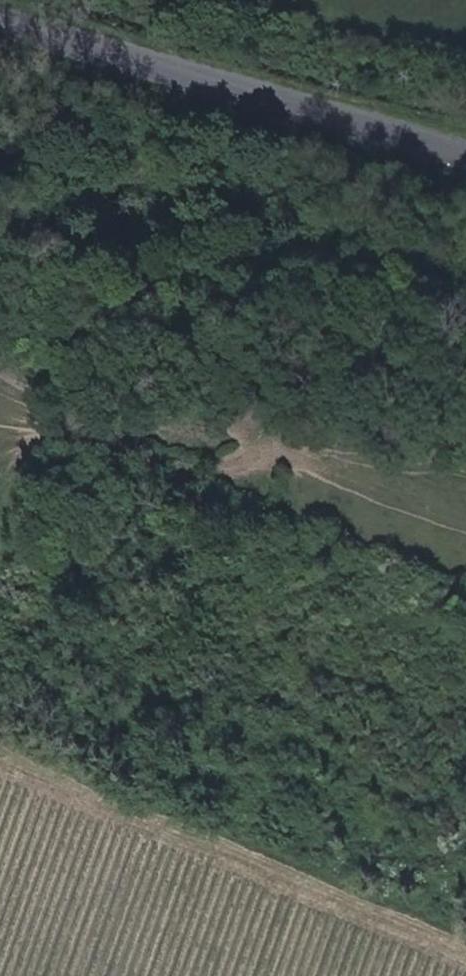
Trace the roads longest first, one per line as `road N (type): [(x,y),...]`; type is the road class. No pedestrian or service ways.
road 1 (tertiary): [(0,25),(465,155)]

